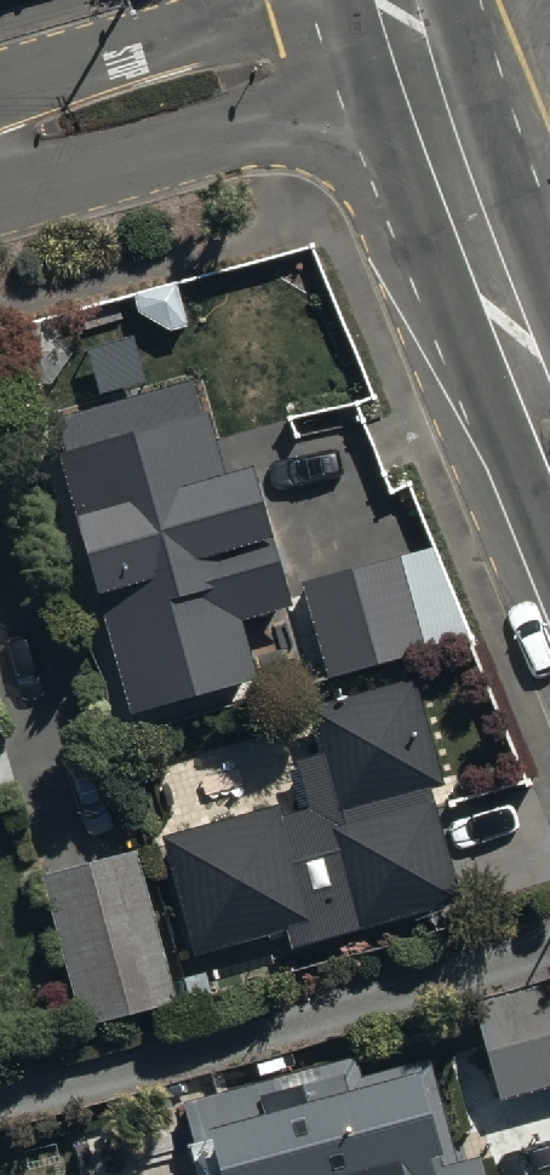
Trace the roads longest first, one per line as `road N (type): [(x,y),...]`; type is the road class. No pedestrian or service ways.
road 1 (secondary): [(394,37),(549,431)]
road 2 (tertiary): [(0,146),(394,37)]

